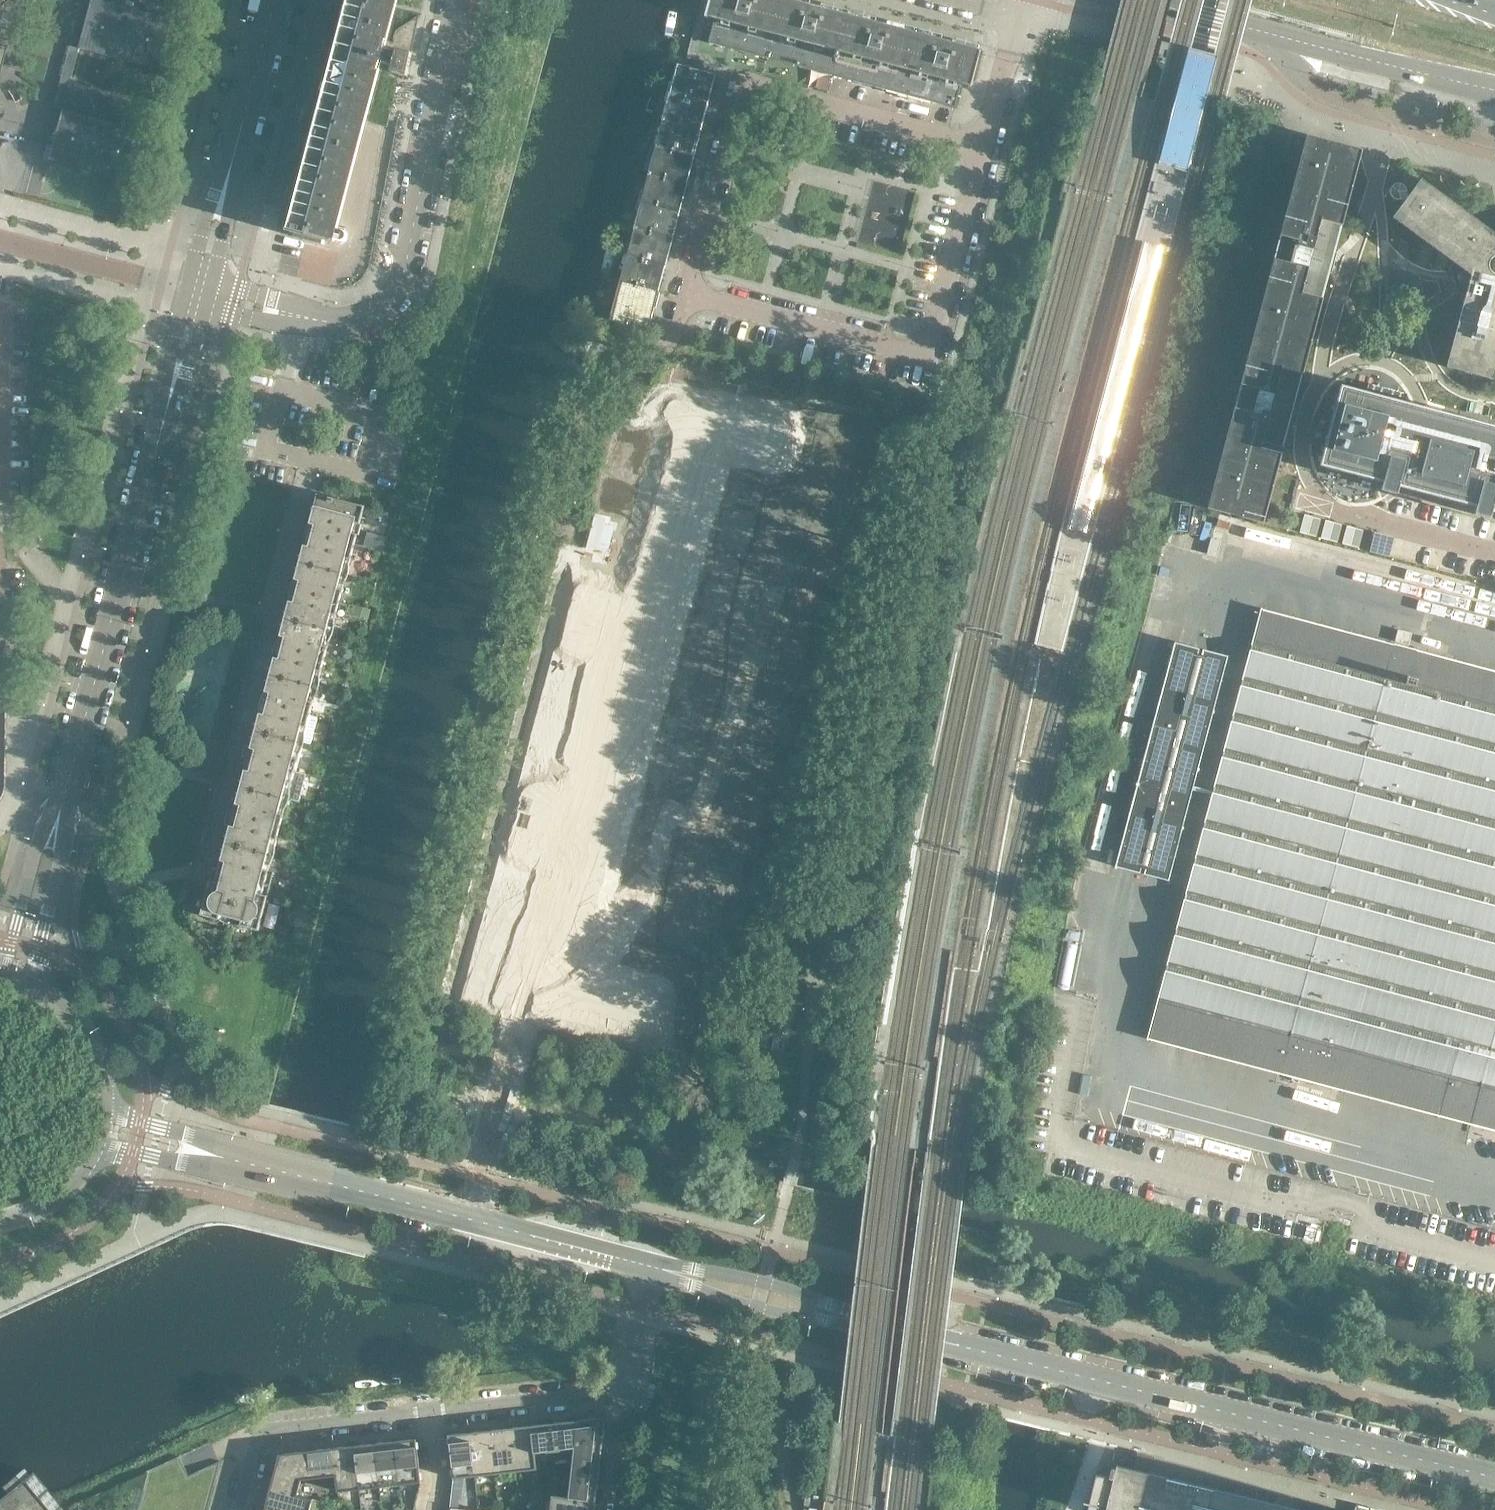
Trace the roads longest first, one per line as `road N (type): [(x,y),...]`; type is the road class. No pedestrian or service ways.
road 1 (tertiary): [(1494,1477),(652,1270)]
road 2 (unknown): [(928,351),(950,374),(866,681),(816,929),(796,1157)]
road 3 (residential): [(982,146),(928,351),(705,298),(689,276),(736,98),(743,83),(762,85)]
road 4 (unclassified): [(71,773),(200,297)]
road 5 (tertiary): [(652,1270),(236,1160)]
road 6 (residential): [(302,324),(354,322),(391,299),(407,273),(459,0)]
road 7 (residential): [(200,297),(278,0)]
road 8 (residential): [(1265,32),(1329,97),(1494,142)]
road 9 (residential): [(428,1406),(266,1428),(238,1509)]
road 10 (secondary): [(1265,32),(1494,90)]
road 11 (residential): [(762,85),(982,146)]
road 12 (unclassified): [(43,982),(42,929),(71,773)]
road 13 (unclassified): [(71,773),(38,847),(2,968)]
road 14 (residential): [(200,297),(0,243)]
road 15 (residential): [(632,1386),(601,1383),(428,1406)]
road 16 (secondary): [(114,1109),(98,1035),(43,982)]
road 17 (residential): [(1019,0),(982,146)]
road 18 (secondary): [(0,1230),(57,1209),(104,1151)]
road 19 (tertiary): [(236,1160),(214,1142),(114,1109)]
road 20 (tertiary): [(104,1151),(208,1166),(236,1160)]
road 21 (secondary): [(1142,0),(1265,32)]
road 22 (residential): [(617,1509),(632,1386)]

